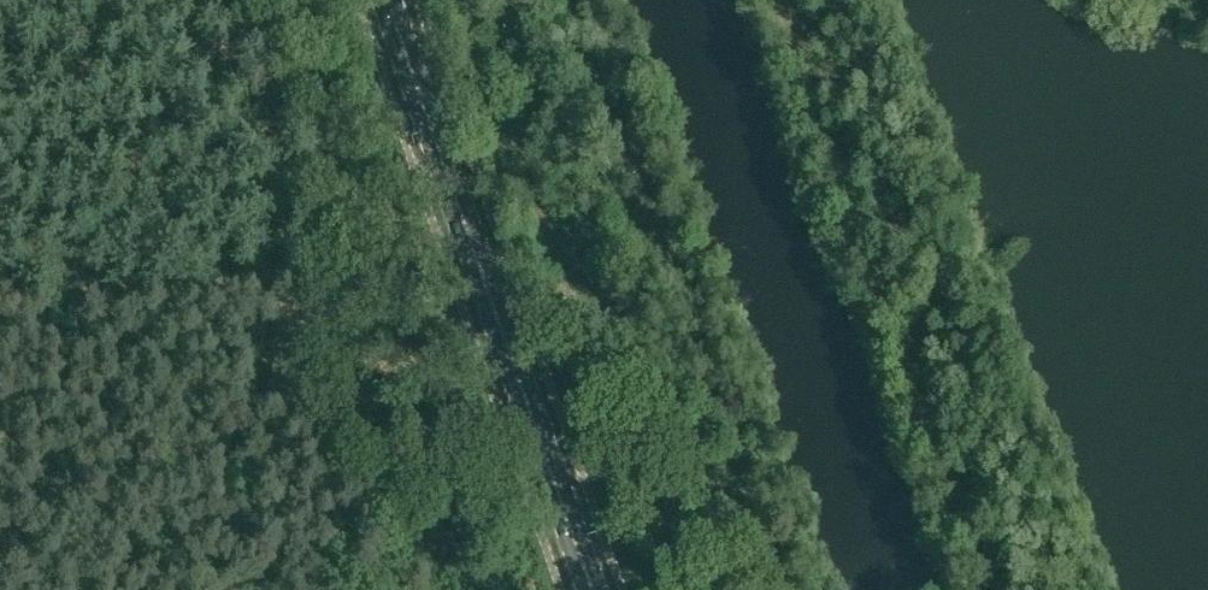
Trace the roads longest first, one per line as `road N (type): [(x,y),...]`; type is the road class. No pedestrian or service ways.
road 1 (secondary): [(387,0),(593,589)]
road 2 (track): [(983,589),(781,0)]

